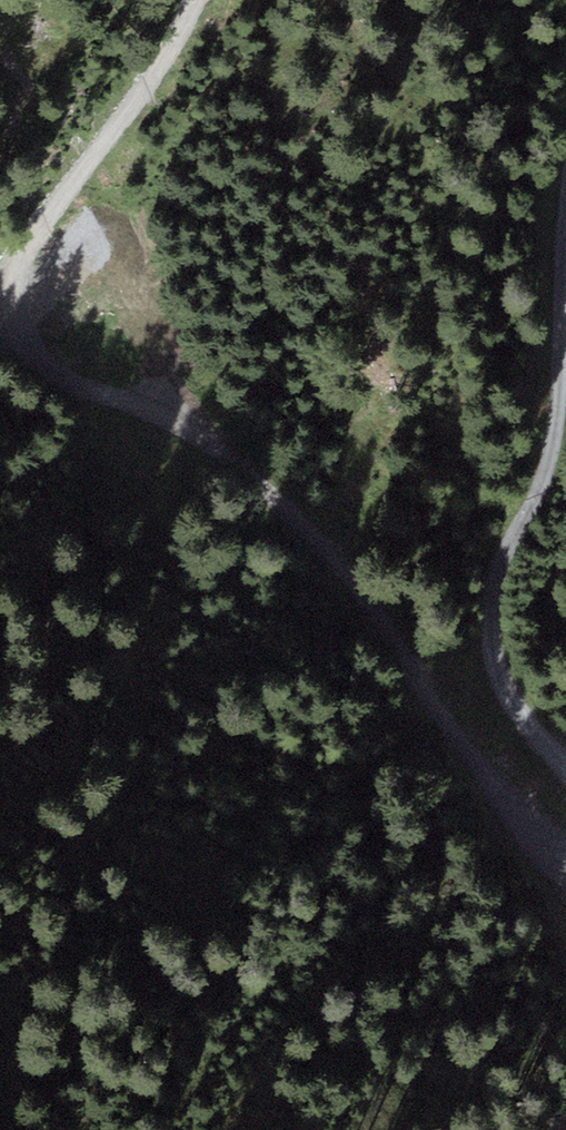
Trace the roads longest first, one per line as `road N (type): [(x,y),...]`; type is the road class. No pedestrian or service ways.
road 1 (track): [(195,0),(157,78),(19,250),(8,300),(51,374),(145,400),(269,496),(380,606),(534,846),(565,855)]
road 2 (track): [(565,765),(502,675),(491,581),(542,487),(565,239)]

